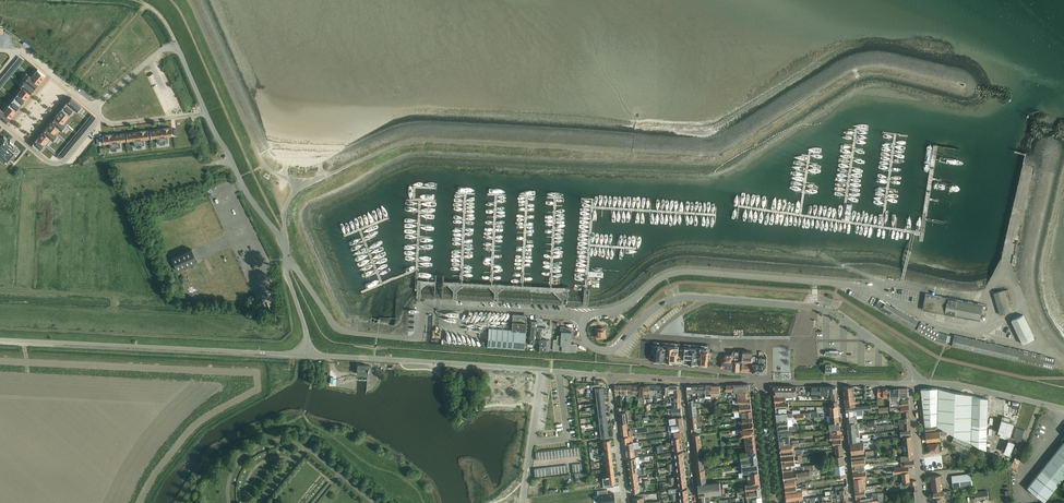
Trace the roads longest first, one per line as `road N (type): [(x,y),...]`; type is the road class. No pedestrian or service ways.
road 1 (residential): [(913,382),(909,366),(819,307),(675,299),(608,351),(590,346),(583,315)]
road 2 (residential): [(583,315),(428,306),(418,339),(346,332),(289,258)]
road 3 (residential): [(583,315),(618,310),(684,271),(874,292)]
road 4 (unclassified): [(262,353),(0,341)]
road 5 (residential): [(542,370),(312,355)]
road 6 (residential): [(289,258),(205,113)]
road 7 (unclassified): [(1063,409),(913,382)]
road 8 (residential): [(0,122),(56,164),(102,117)]
road 9 (residential): [(626,502),(611,376)]
road 10 (residential): [(697,502),(683,381)]
road 11 (residential): [(776,502),(761,382)]
road 12 (residential): [(924,502),(913,382)]
road 13 (residential): [(853,502),(839,383)]

